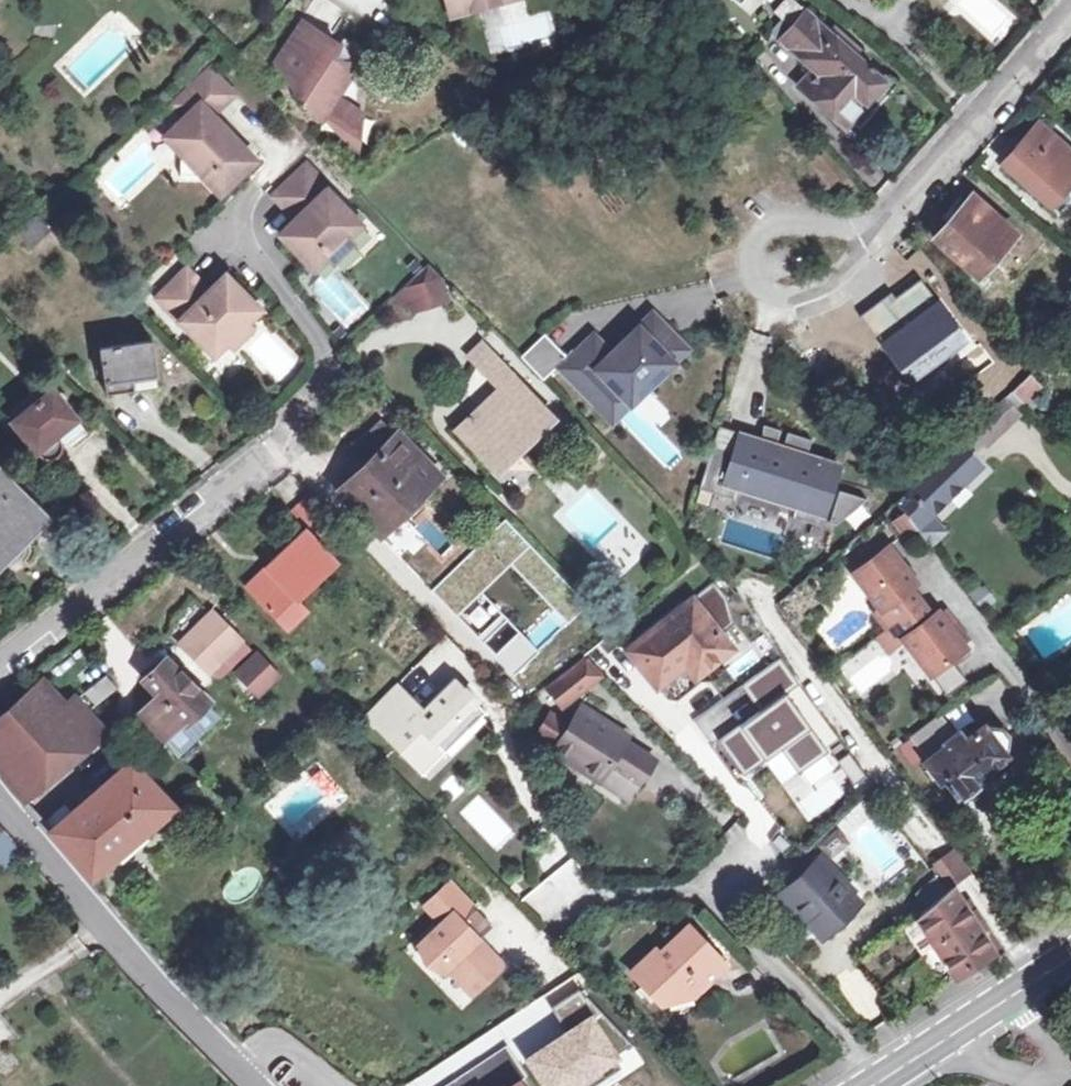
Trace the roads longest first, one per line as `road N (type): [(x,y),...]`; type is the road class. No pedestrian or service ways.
road 1 (residential): [(222,231),(310,329),(327,354),(327,383),(272,451),(0,668)]
road 2 (residential): [(0,800),(139,972),(250,1085)]
road 3 (residential): [(864,235),(1070,8)]
road 4 (residential): [(864,235),(846,267),(822,286),(767,295),(753,281),(749,254),(758,233),(831,228)]
road 5 (tertiary): [(870,1085),(1070,956)]

